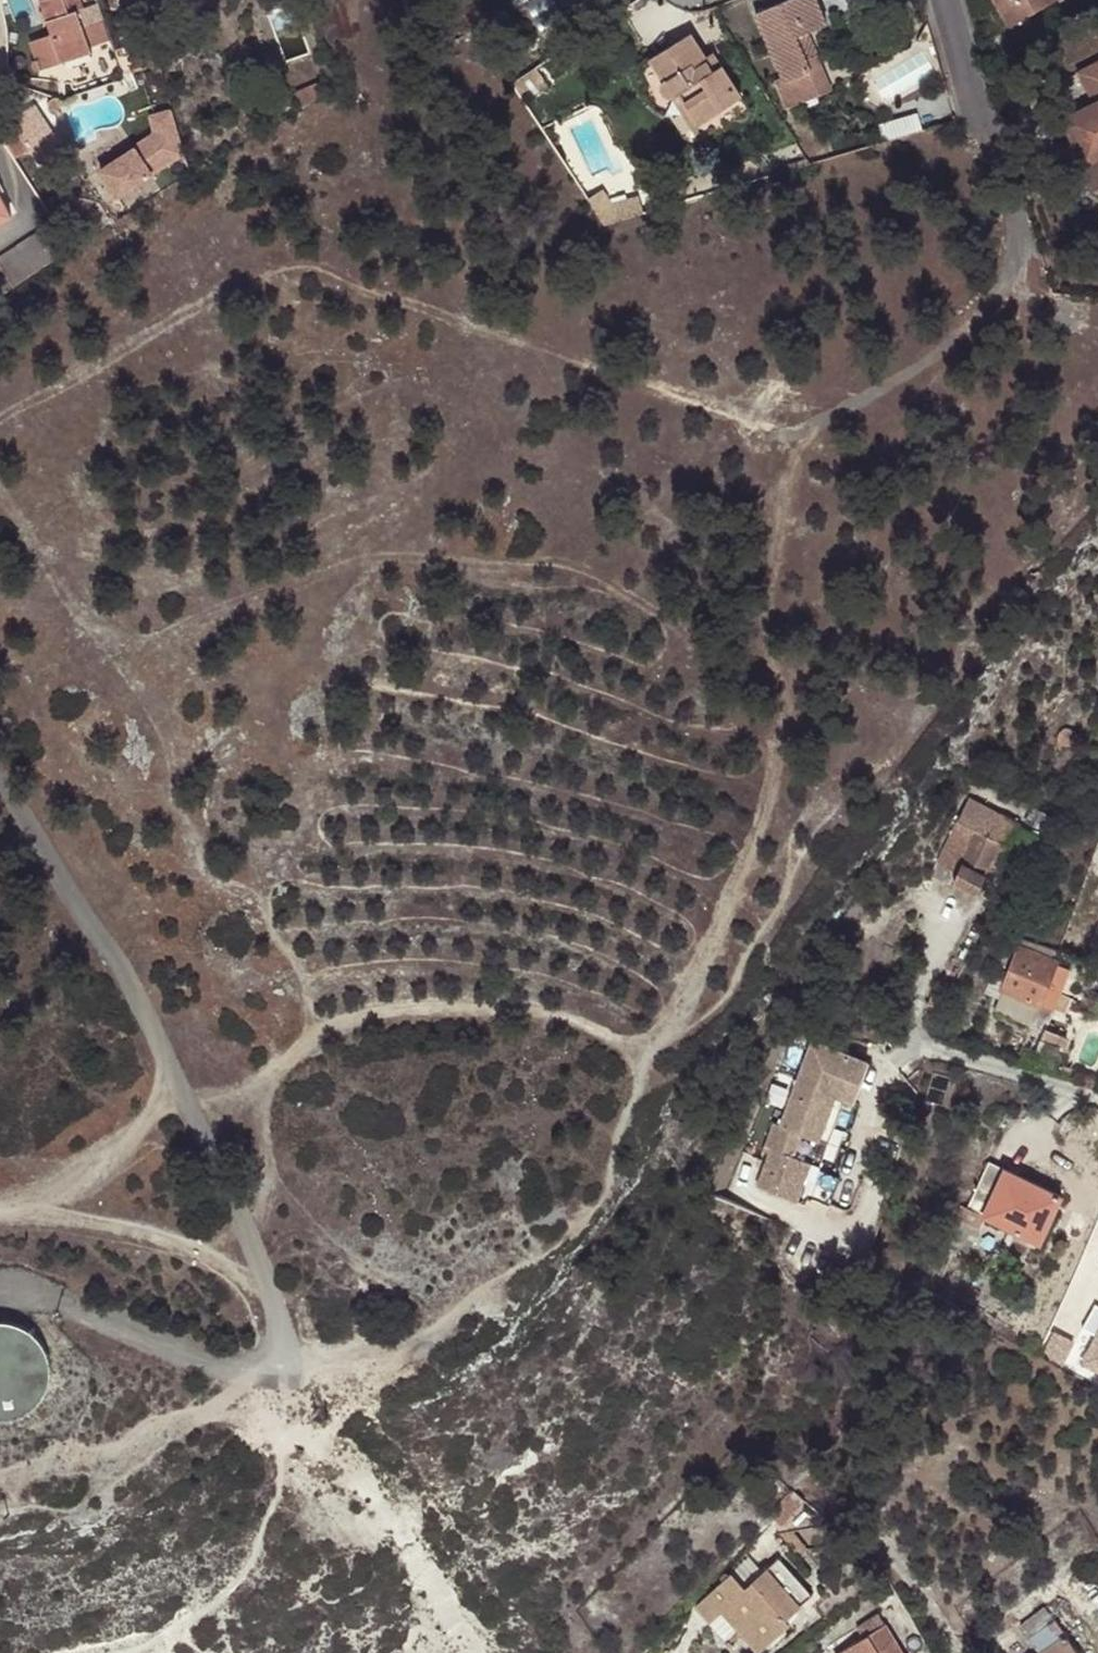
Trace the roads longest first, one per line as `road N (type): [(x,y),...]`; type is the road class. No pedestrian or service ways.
road 1 (track): [(654,1047),(692,1004),(776,769),(783,714),(768,565),(787,478),(806,434),(978,323),(1013,282),(1021,253),(996,156)]
road 2 (track): [(0,786),(201,1102),(283,1318),(284,1350),(269,1370),(238,1373),(61,1301),(0,1287)]
road 3 (track): [(35,1215),(95,1180),(160,1116),(248,1086),(314,1036),(413,1008),(551,1015),(627,1046),(654,1047)]
road 4 (track): [(0,1474),(100,1455),(251,1390),(269,1370)]
road 5 (track): [(0,1215),(134,1230),(196,1251),(274,1294)]
road 6 (residential): [(920,1043),(1097,1098)]
road 7 (residential): [(953,0),(996,156)]

